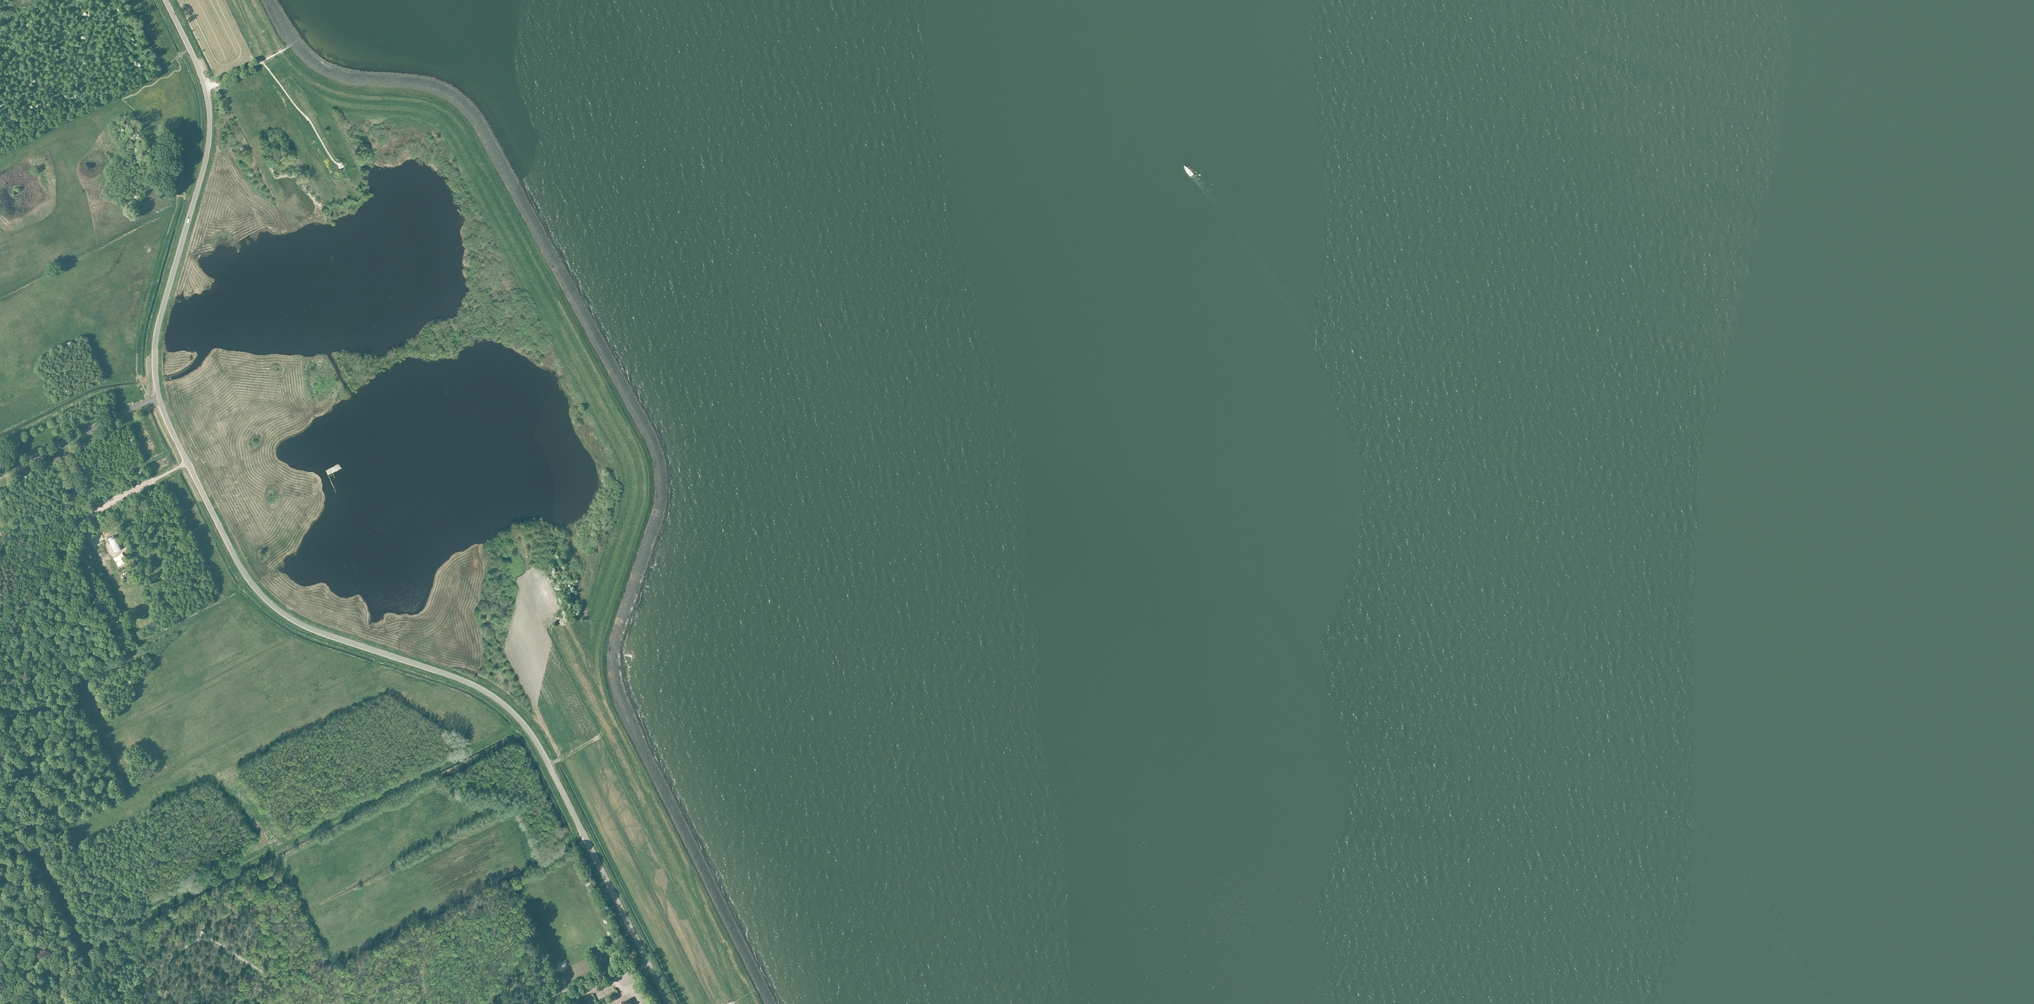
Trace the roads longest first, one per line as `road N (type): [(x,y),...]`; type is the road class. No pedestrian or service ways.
road 1 (tertiary): [(666,1003),(537,745),(513,714),(457,679),(284,615),(235,558),(158,396),(157,337),(210,121),(202,78),(165,0)]

